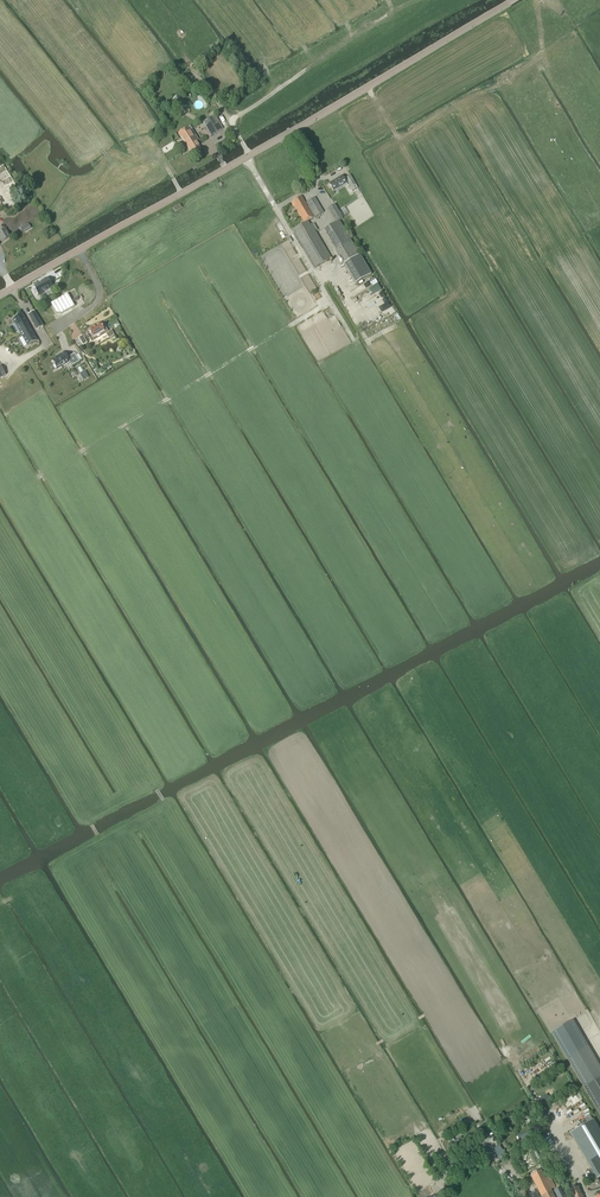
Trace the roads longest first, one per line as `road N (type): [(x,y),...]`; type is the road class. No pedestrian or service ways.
road 1 (tertiary): [(0,294),(514,0)]
road 2 (track): [(78,452),(328,302)]
road 3 (track): [(368,87),(402,139),(549,53)]
road 4 (track): [(229,121),(413,0)]

